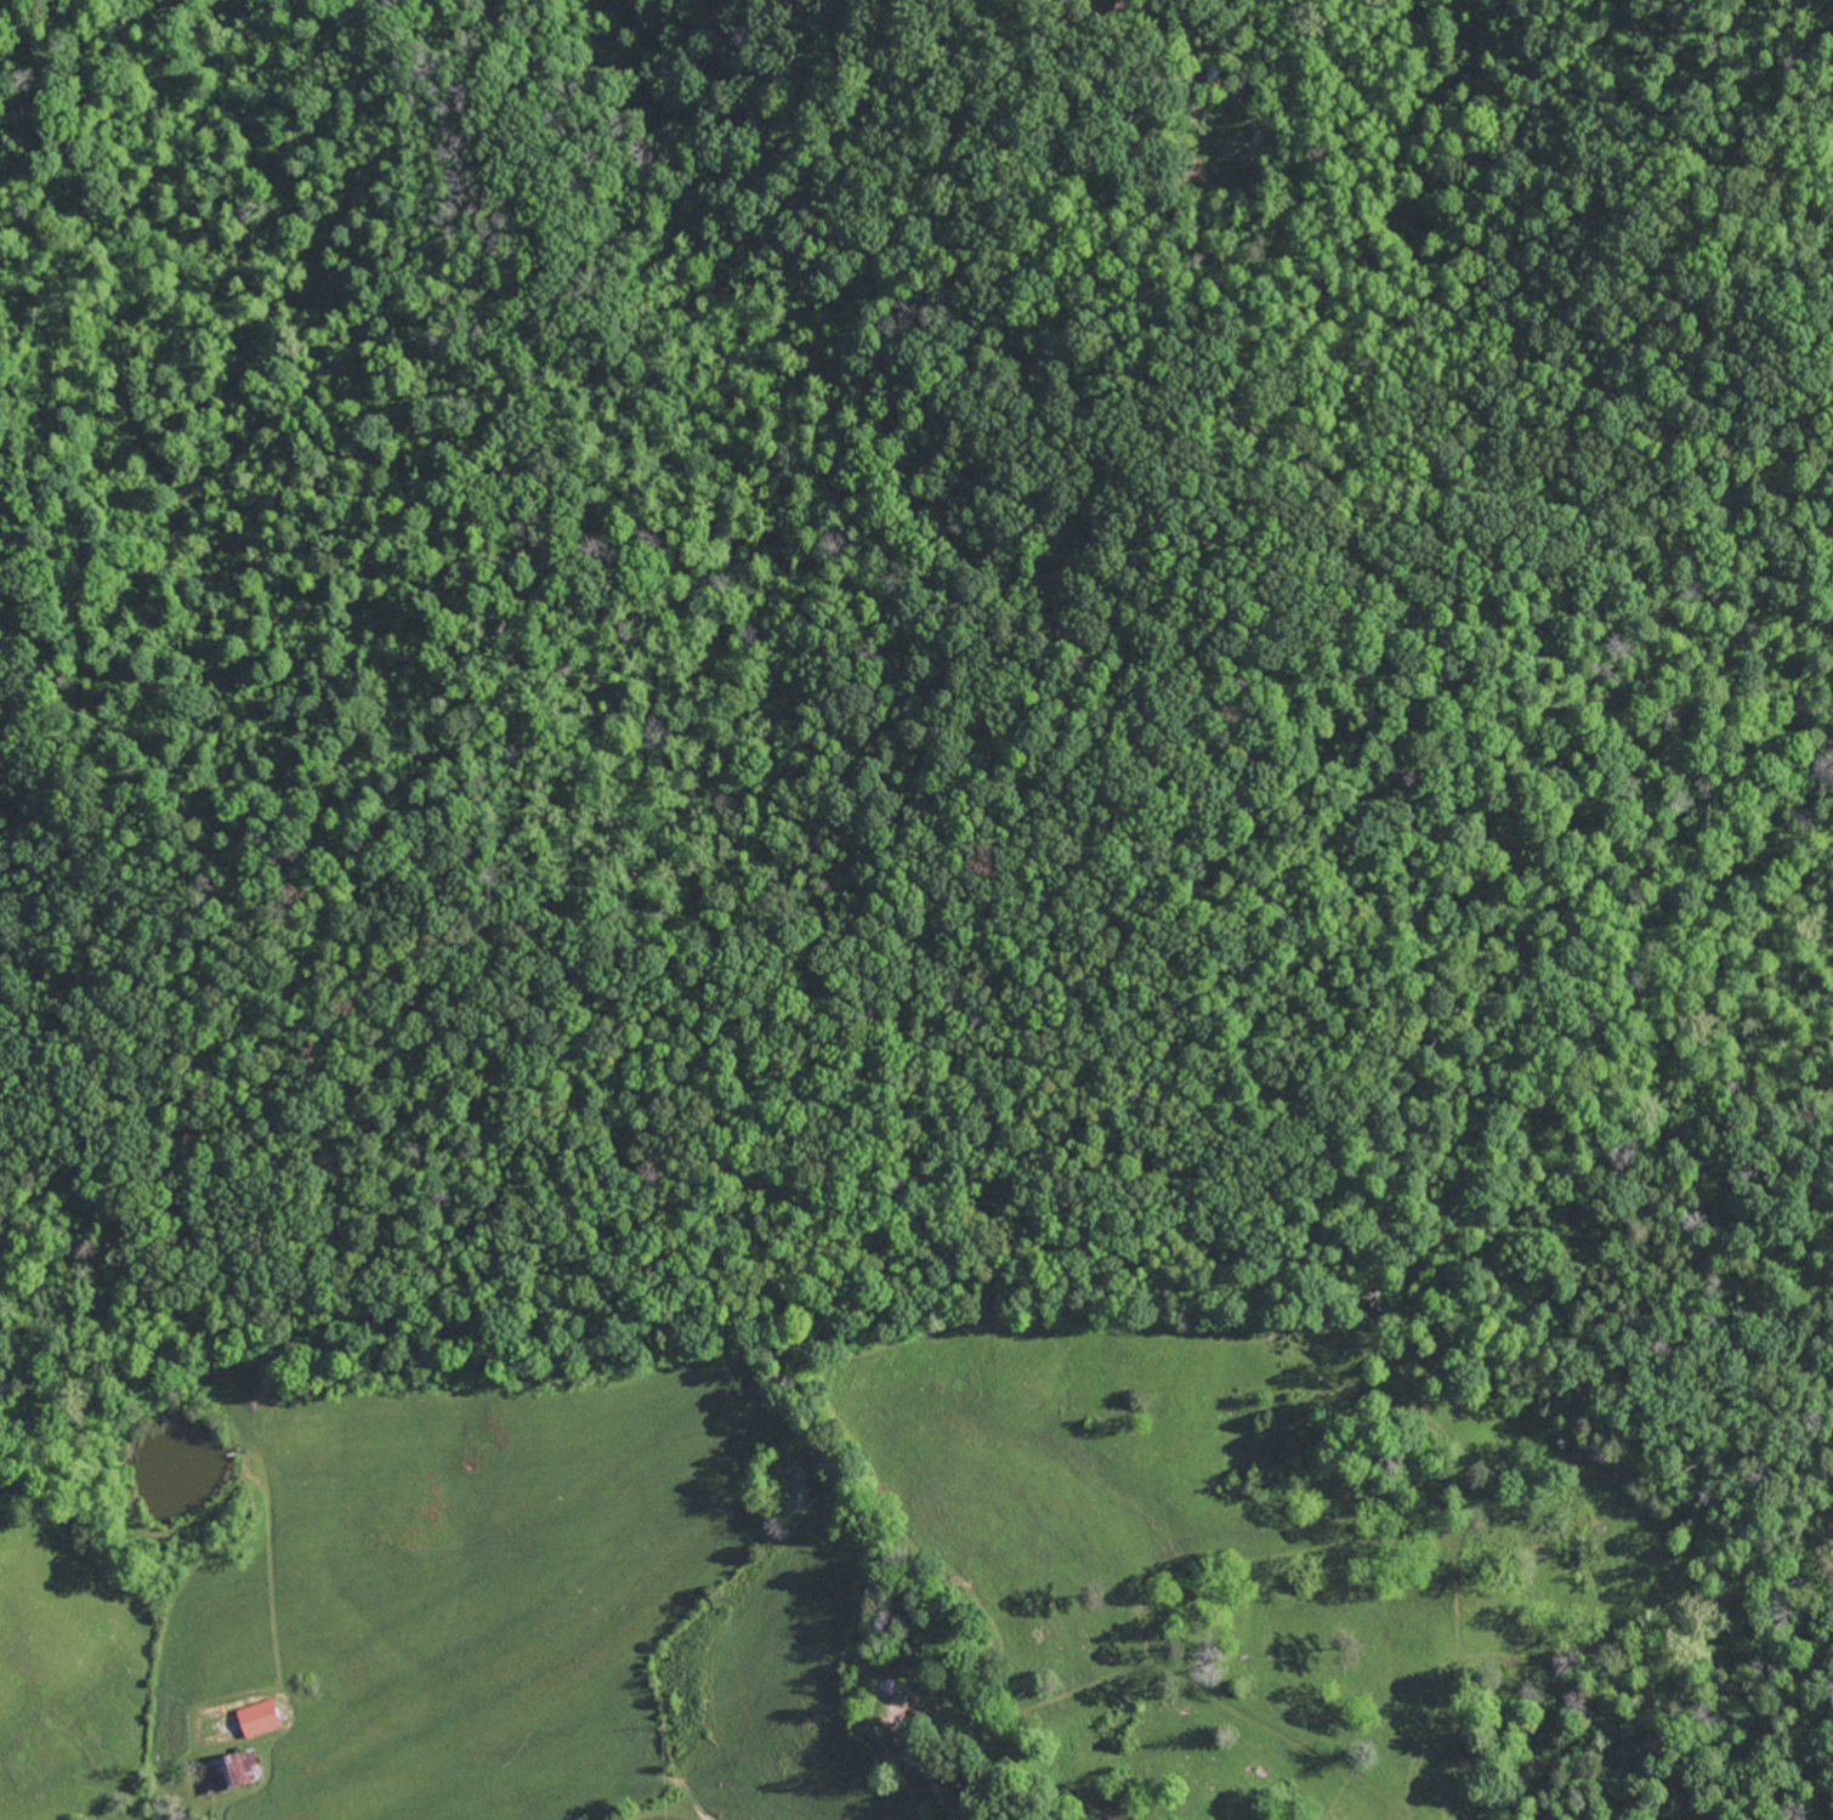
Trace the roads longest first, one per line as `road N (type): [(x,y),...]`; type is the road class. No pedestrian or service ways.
road 1 (residential): [(1227,1819),(1305,1781),(1539,1750),(1668,1540),(1742,1467),(1832,1424)]

